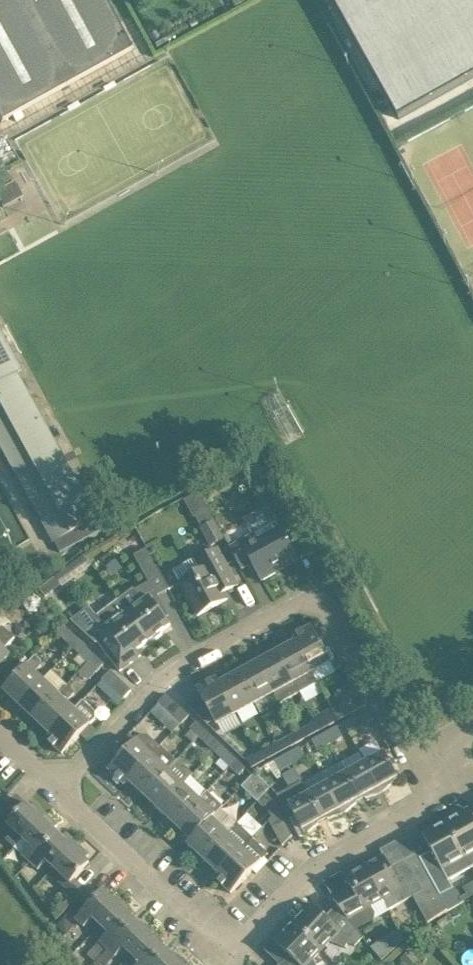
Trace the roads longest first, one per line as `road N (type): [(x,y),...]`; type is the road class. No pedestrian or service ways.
road 1 (residential): [(57,789),(150,698),(319,604),(342,622),(406,747),(433,747)]
road 2 (residential): [(254,964),(328,871),(414,822),(428,796),(433,747)]
road 3 (residential): [(57,789),(225,964)]

